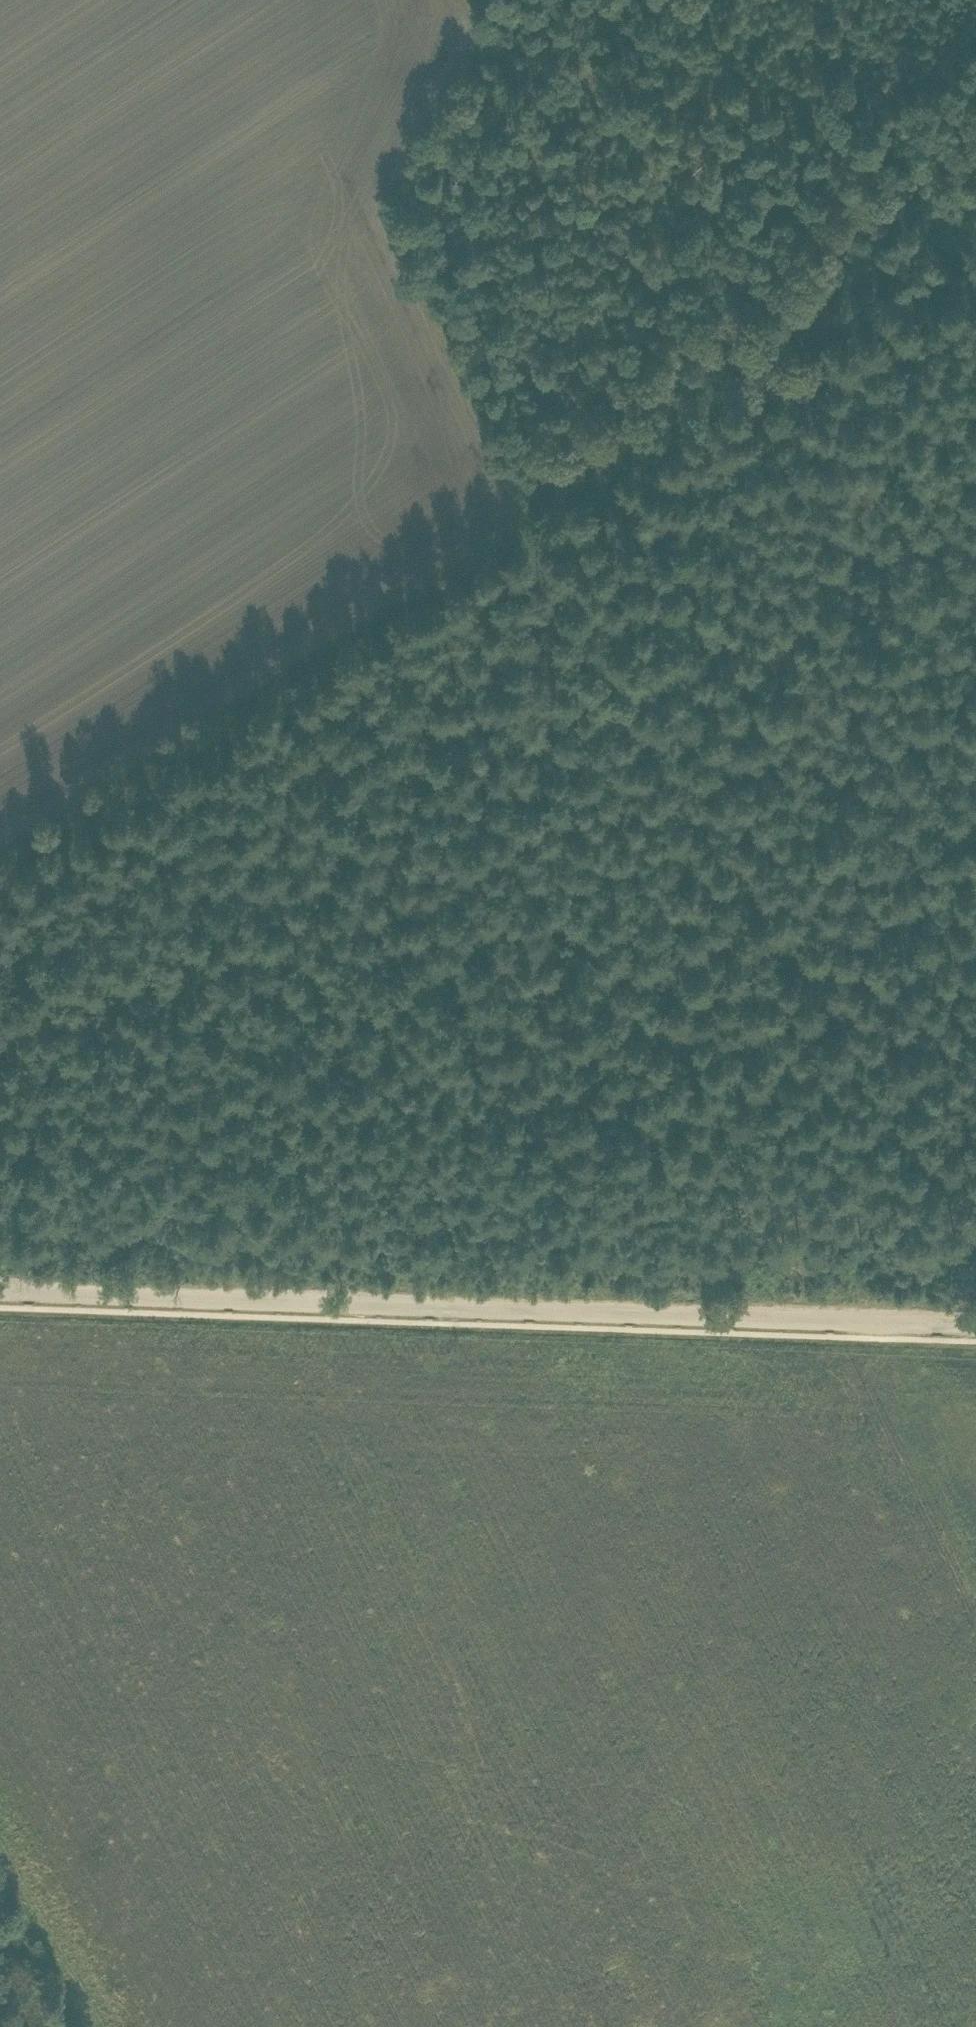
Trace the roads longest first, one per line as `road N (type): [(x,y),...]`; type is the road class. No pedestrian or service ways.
road 1 (track): [(0,1287),(975,1320)]

